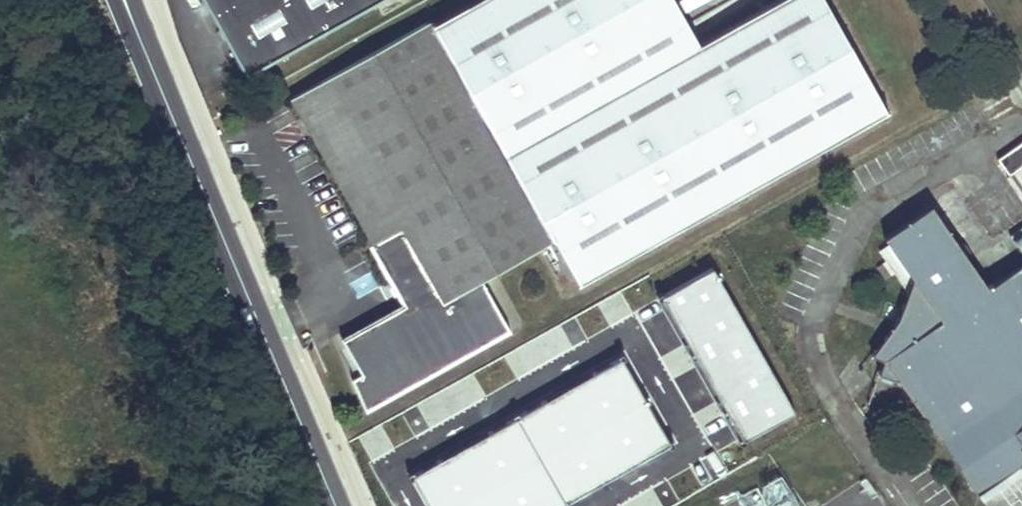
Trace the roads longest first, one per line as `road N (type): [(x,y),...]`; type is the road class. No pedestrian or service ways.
road 1 (unclassified): [(133,22),(337,505)]

